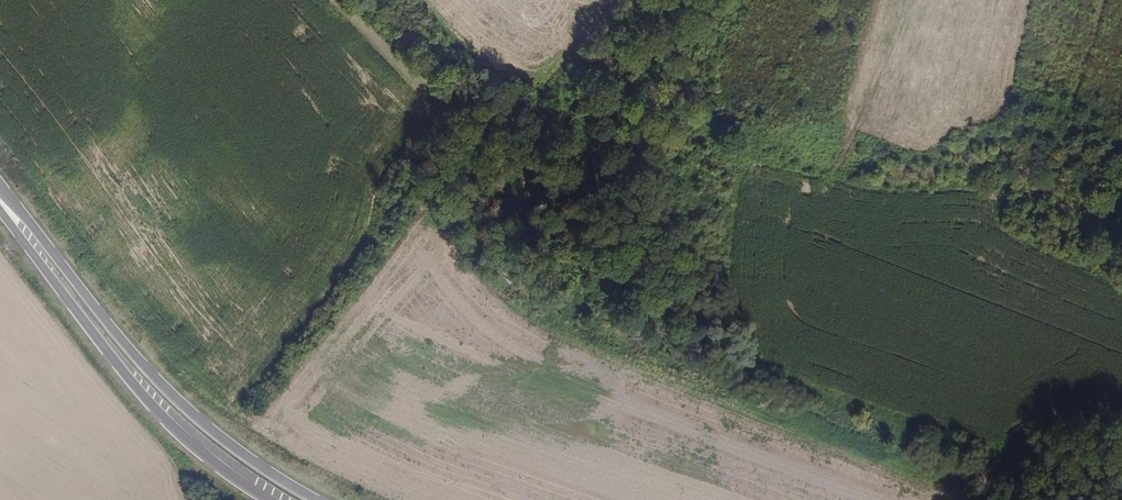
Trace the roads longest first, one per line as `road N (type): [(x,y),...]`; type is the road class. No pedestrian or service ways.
road 1 (primary): [(318,499),(174,397),(0,188)]
road 2 (primary): [(0,208),(154,408),(270,499)]
road 3 (track): [(338,0),(440,111)]

